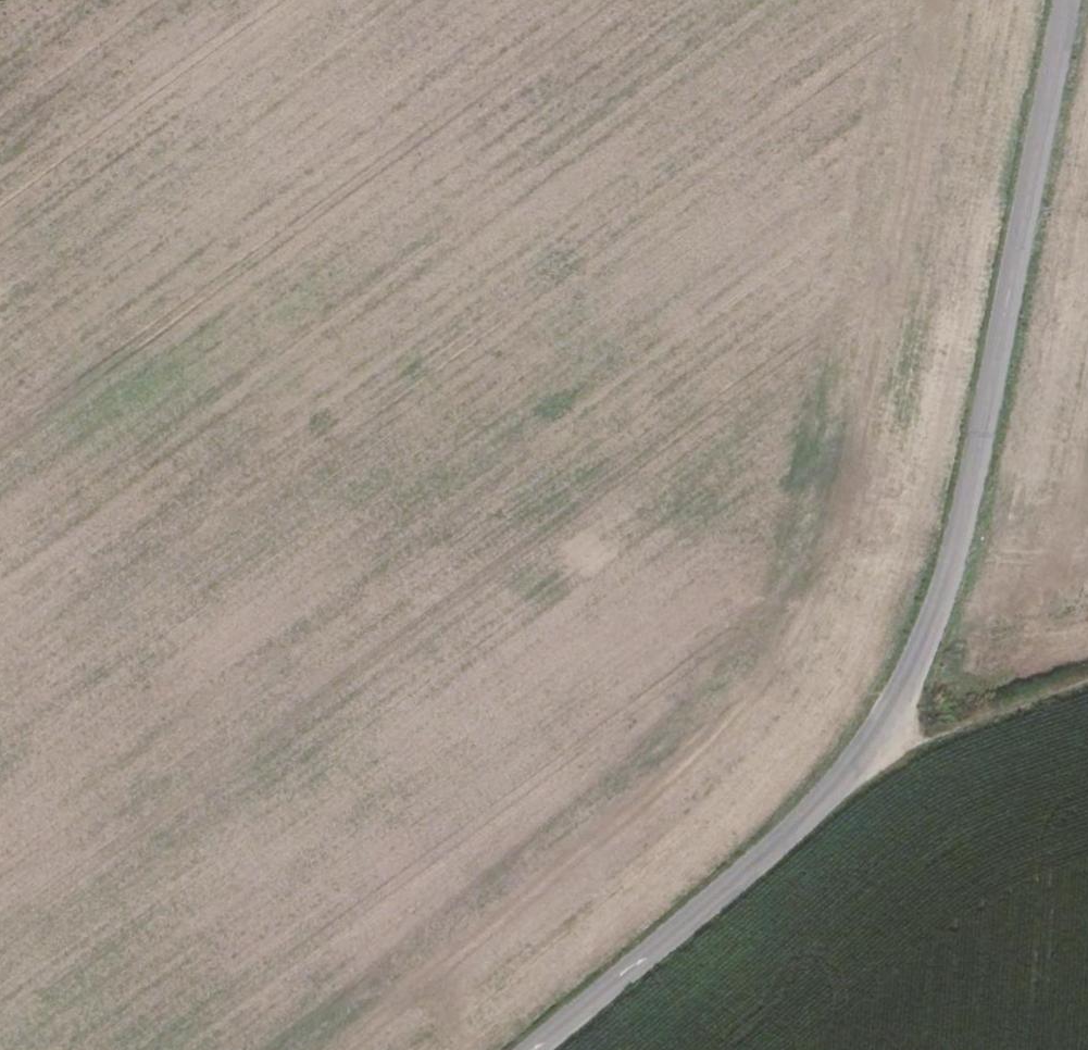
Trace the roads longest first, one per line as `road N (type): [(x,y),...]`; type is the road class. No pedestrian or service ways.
road 1 (unclassified): [(525,1049),(815,800),(872,746),(891,712),(950,550),(1060,0)]
road 2 (track): [(872,746),(1087,675)]

